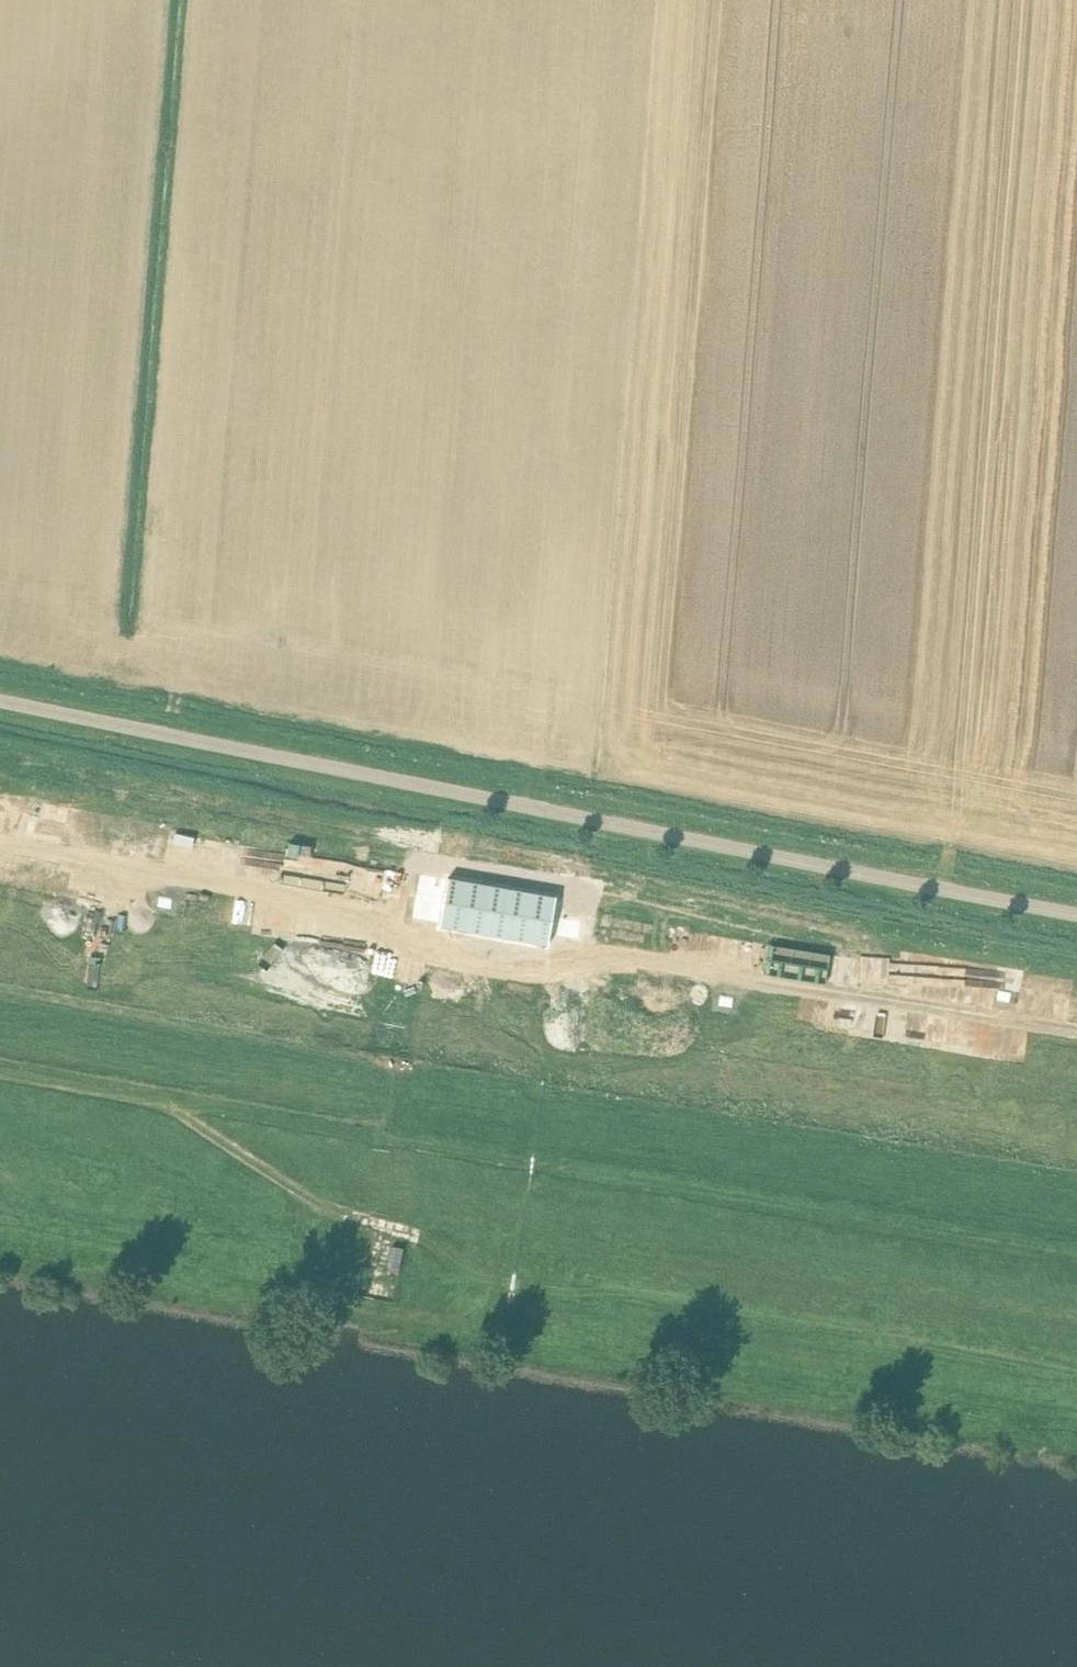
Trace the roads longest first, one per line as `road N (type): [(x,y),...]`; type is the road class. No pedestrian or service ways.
road 1 (unclassified): [(1076,914),(0,696)]
road 2 (track): [(1076,1031),(478,932),(0,842)]

